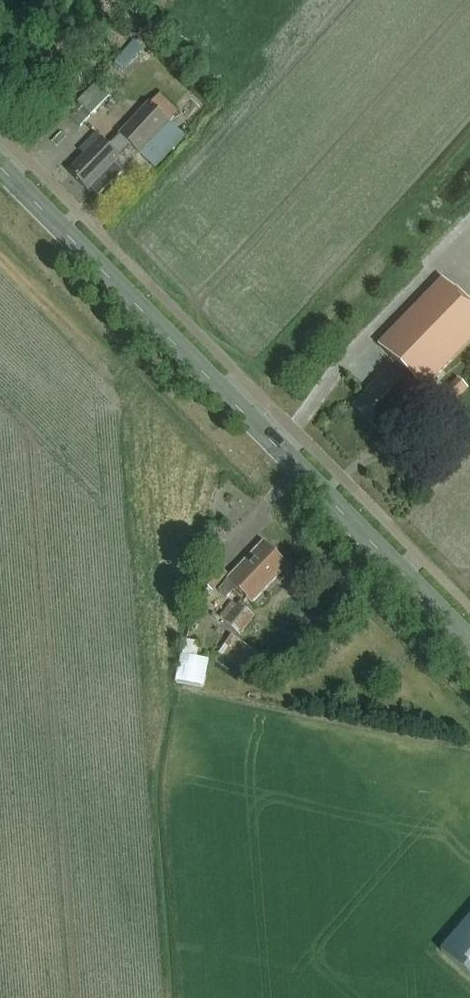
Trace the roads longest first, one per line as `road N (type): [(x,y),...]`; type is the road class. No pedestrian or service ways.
road 1 (tertiary): [(469,642),(0,167)]

